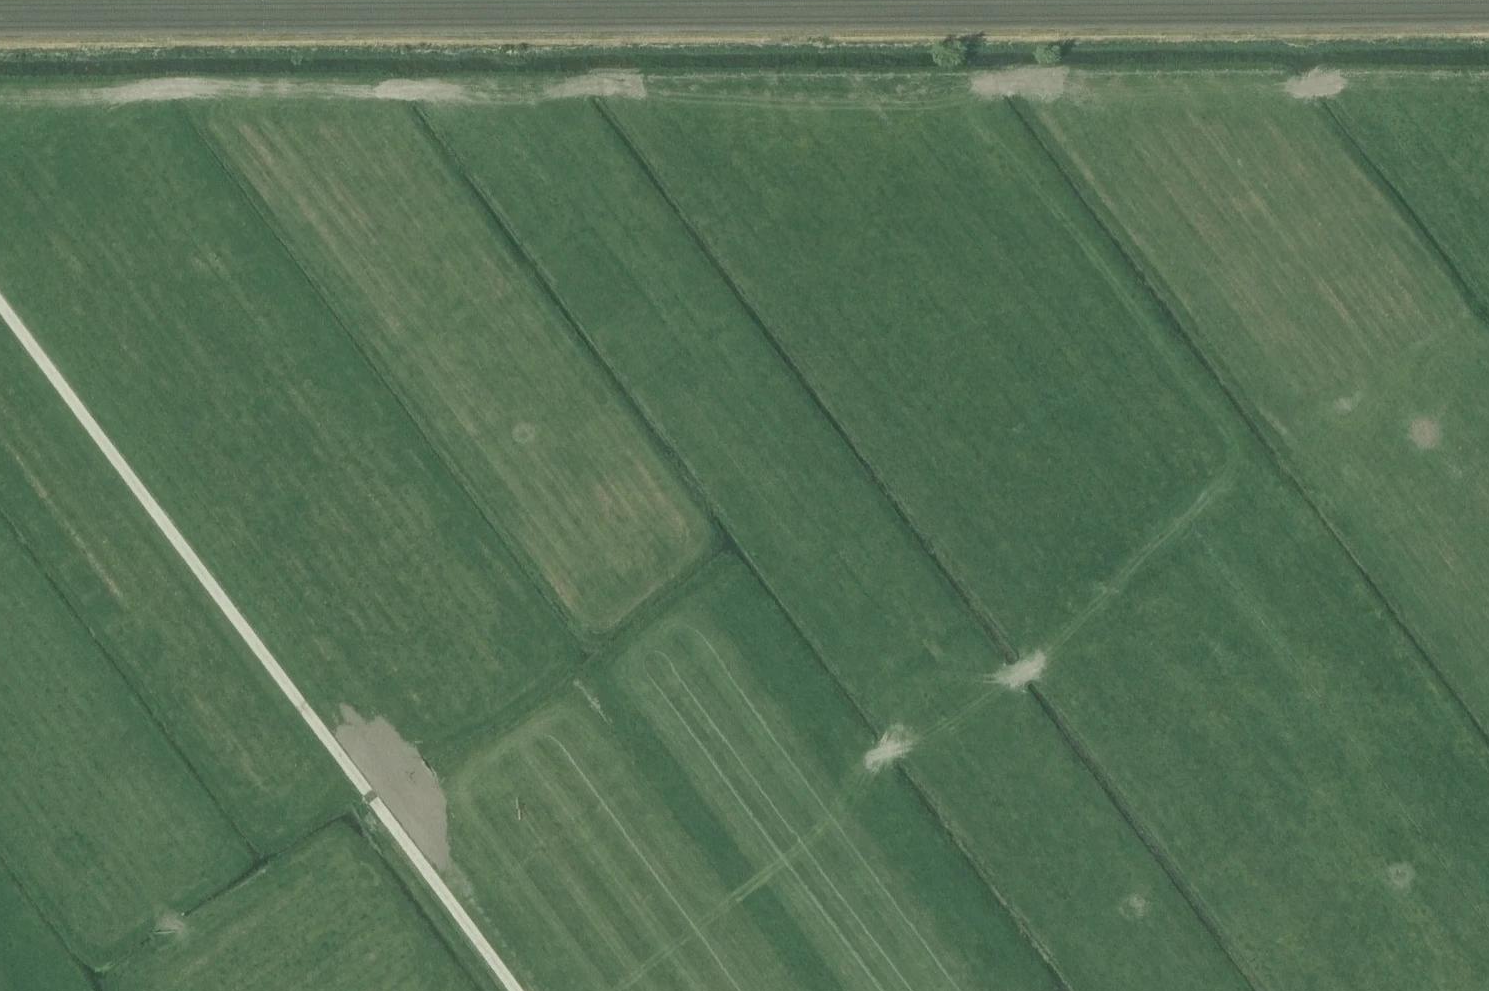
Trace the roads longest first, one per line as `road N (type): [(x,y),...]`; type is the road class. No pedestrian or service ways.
road 1 (unclassified): [(515,990),(0,301)]

